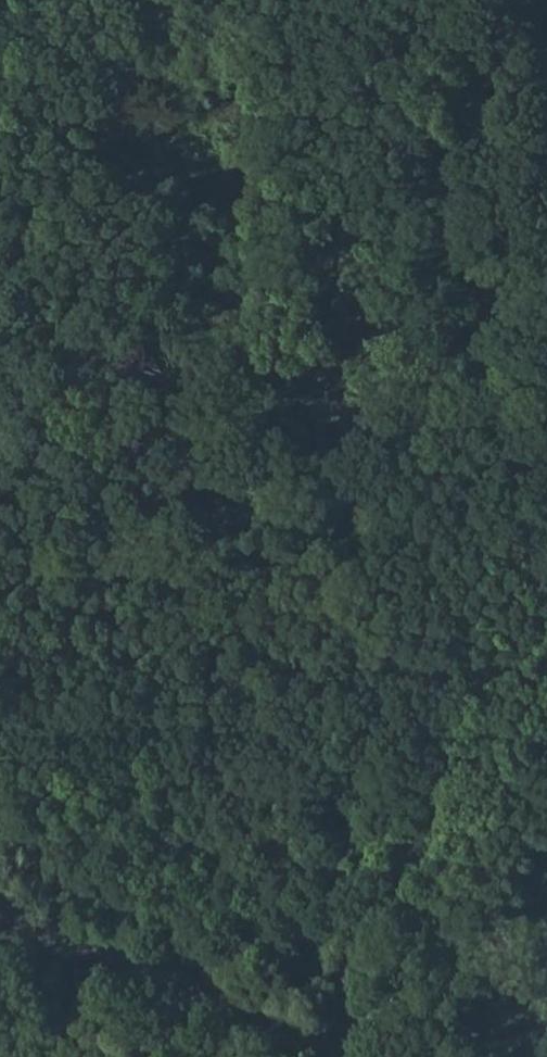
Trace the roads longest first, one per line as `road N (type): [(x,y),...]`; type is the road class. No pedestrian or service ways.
road 1 (unclassified): [(317,1056),(137,970),(0,922)]

